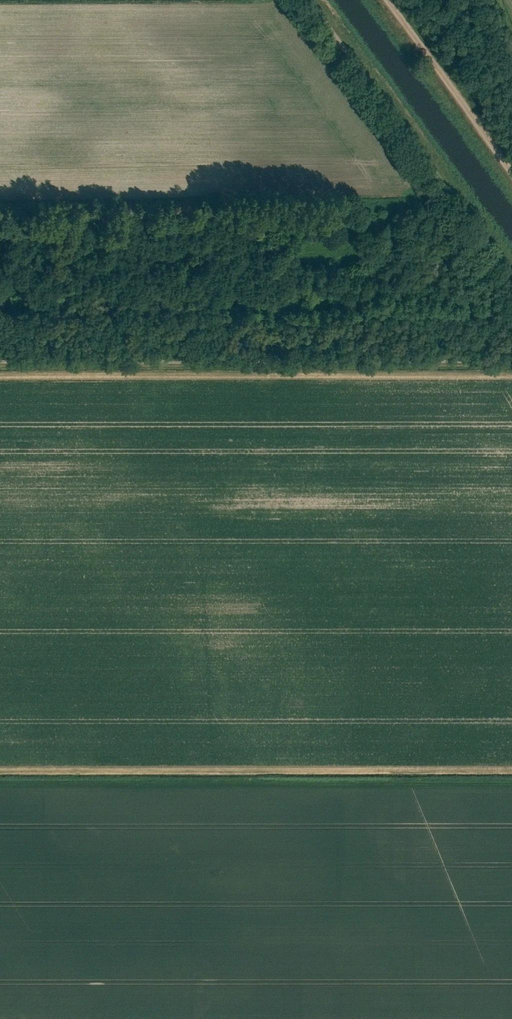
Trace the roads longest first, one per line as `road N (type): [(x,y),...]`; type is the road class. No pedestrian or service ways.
road 1 (track): [(382,0),(511,176)]

